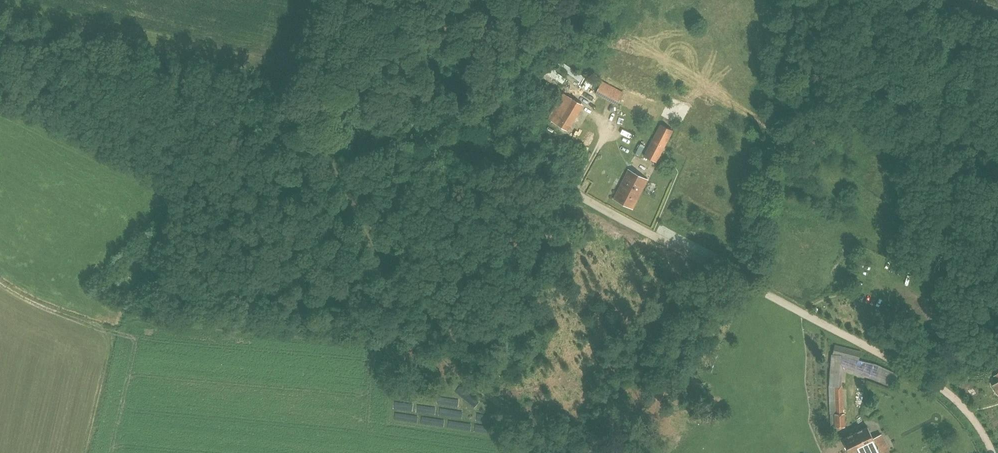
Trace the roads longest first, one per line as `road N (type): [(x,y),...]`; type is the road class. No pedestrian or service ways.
road 1 (unclassified): [(992,452),(964,408),(933,383),(536,174),(471,147),(305,104)]
road 2 (unclassified): [(305,104),(0,32)]
road 3 (track): [(792,0),(746,282)]
road 4 (track): [(0,284),(107,336),(86,452)]

